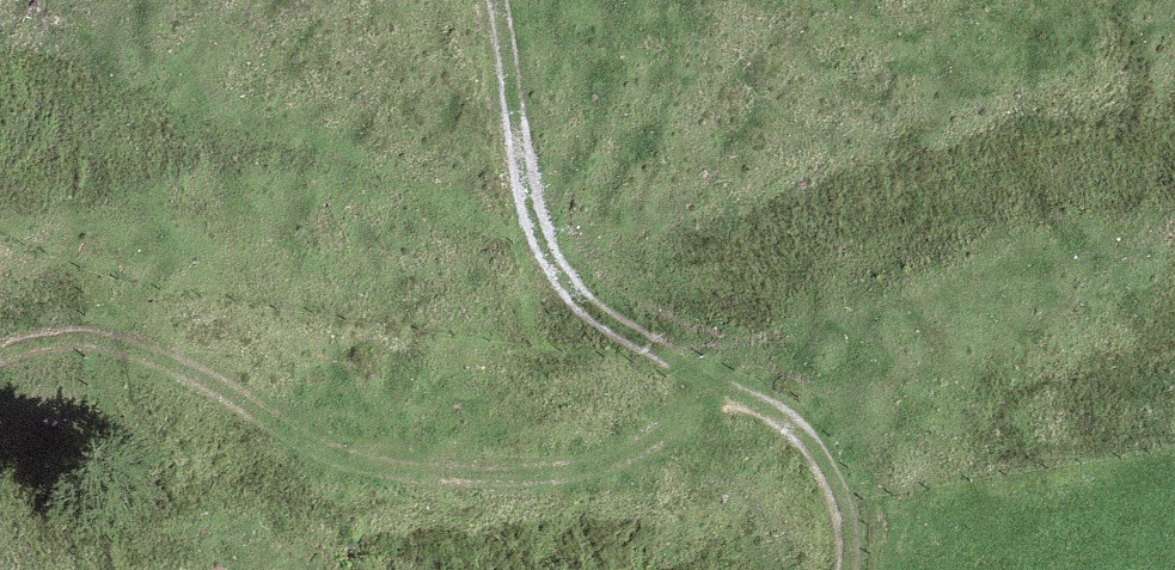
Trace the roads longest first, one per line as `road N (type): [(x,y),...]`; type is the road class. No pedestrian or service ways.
road 1 (track): [(0,341),(74,333),(121,344),(354,457),(496,477),(560,474),(656,447),(718,386)]
road 2 (track): [(848,569),(843,513),(799,431),(599,315),(567,286),(542,244),(528,194),(496,0)]

